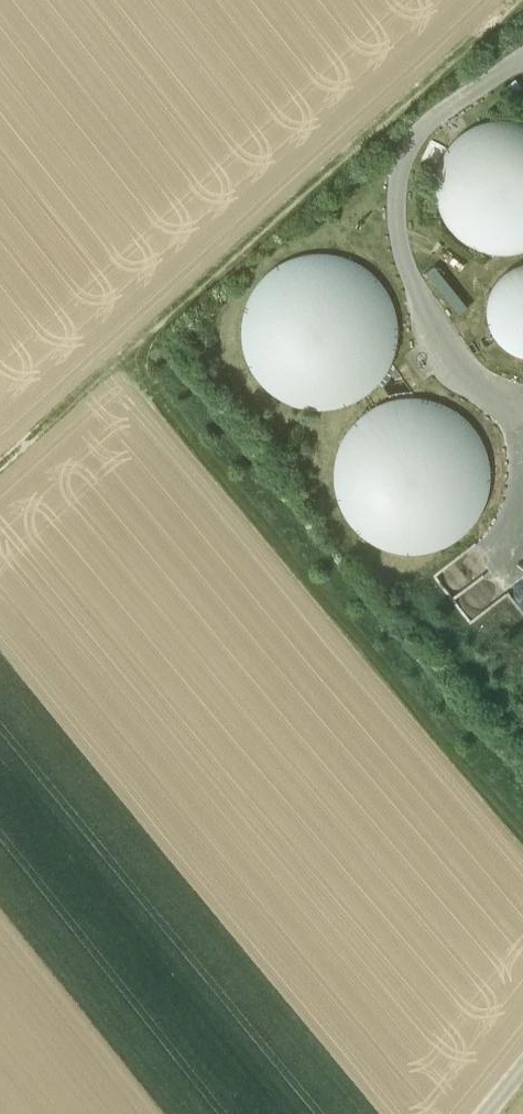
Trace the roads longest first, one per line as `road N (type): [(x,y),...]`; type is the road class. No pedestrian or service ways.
road 1 (track): [(0,468),(522,2)]

